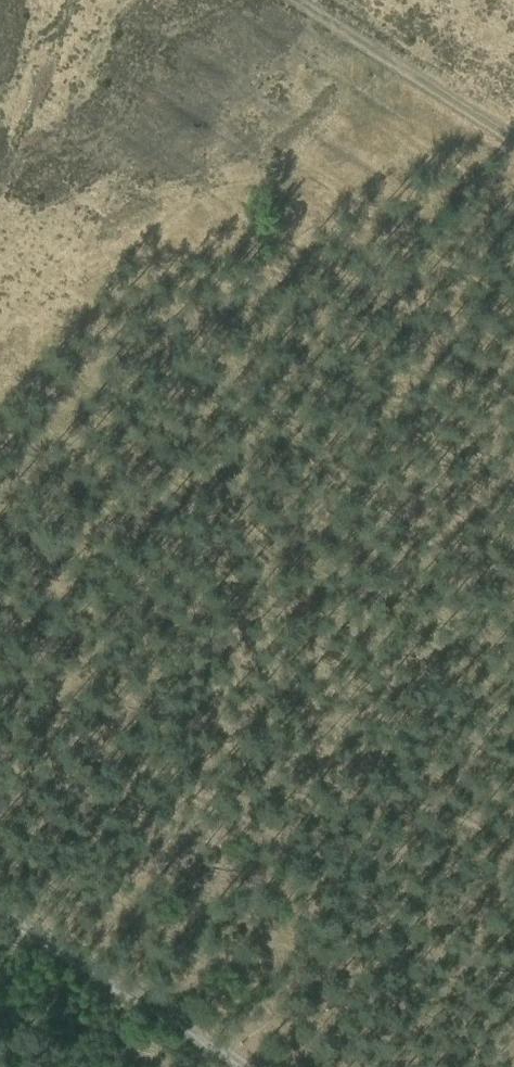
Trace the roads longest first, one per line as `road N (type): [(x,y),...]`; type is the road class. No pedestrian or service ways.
road 1 (track): [(0,921),(230,1066)]
road 2 (track): [(302,0),(513,137)]

